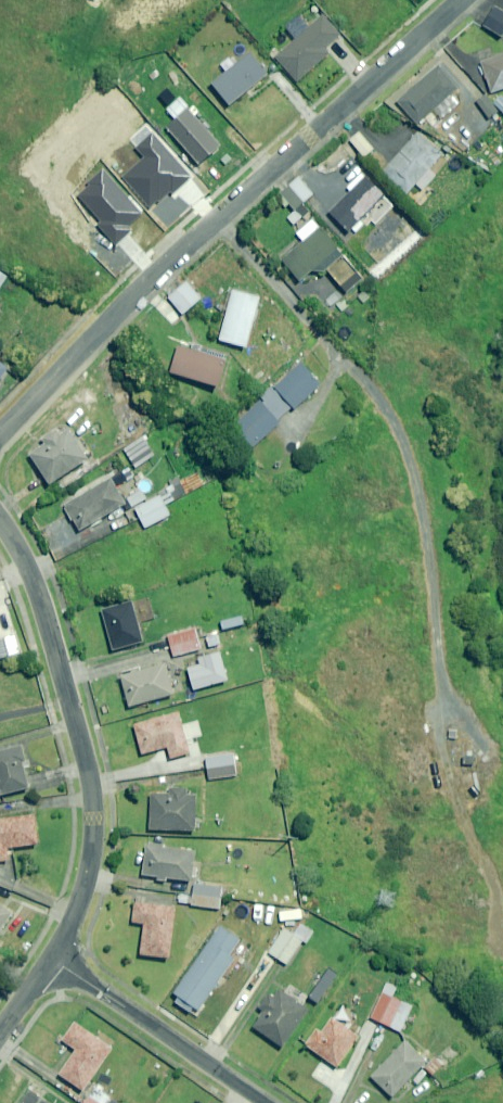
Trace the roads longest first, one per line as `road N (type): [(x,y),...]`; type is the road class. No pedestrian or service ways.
road 1 (track): [(224,216),(374,382),(411,460),(441,562),(450,758),(461,812),(494,883)]
road 2 (residential): [(462,0),(134,295),(0,432)]
road 3 (residential): [(51,958),(80,900),(93,817),(38,596),(0,523)]
road 4 (residential): [(264,1102),(51,958)]

